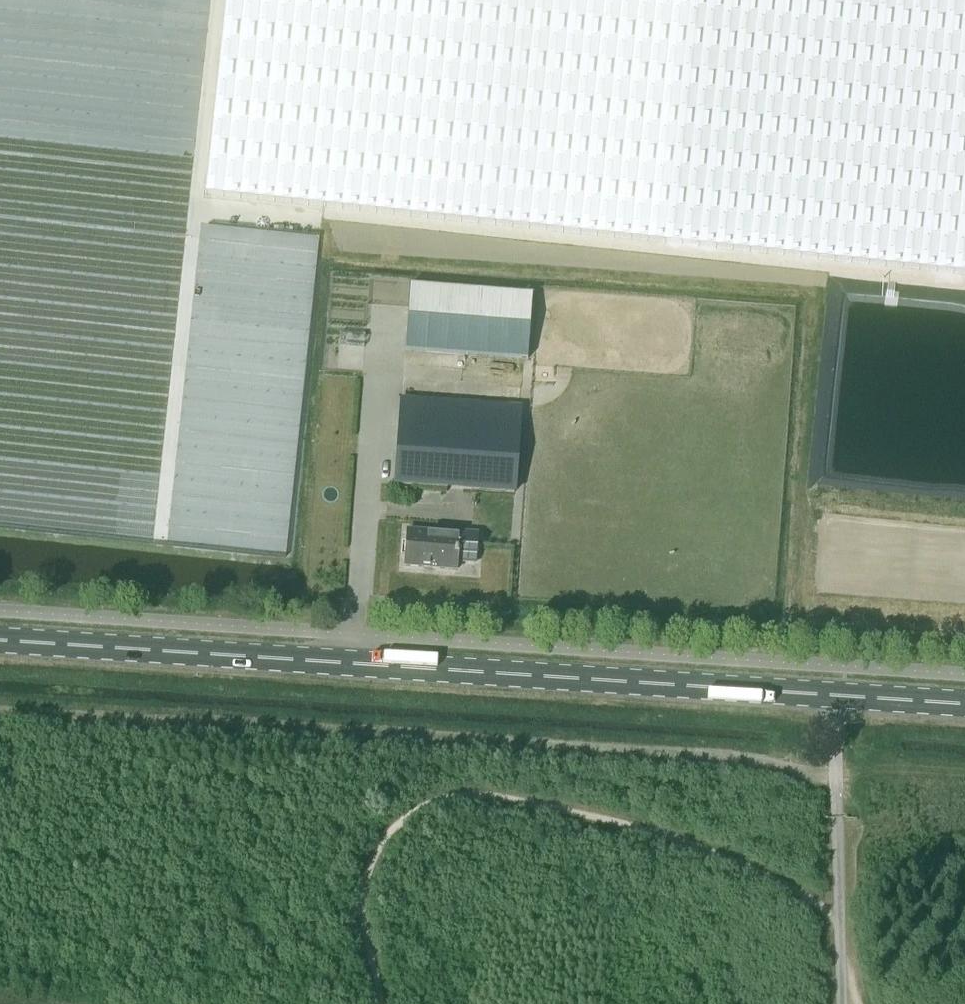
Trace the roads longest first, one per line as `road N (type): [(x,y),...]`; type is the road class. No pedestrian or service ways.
road 1 (secondary): [(0,638),(964,700)]

